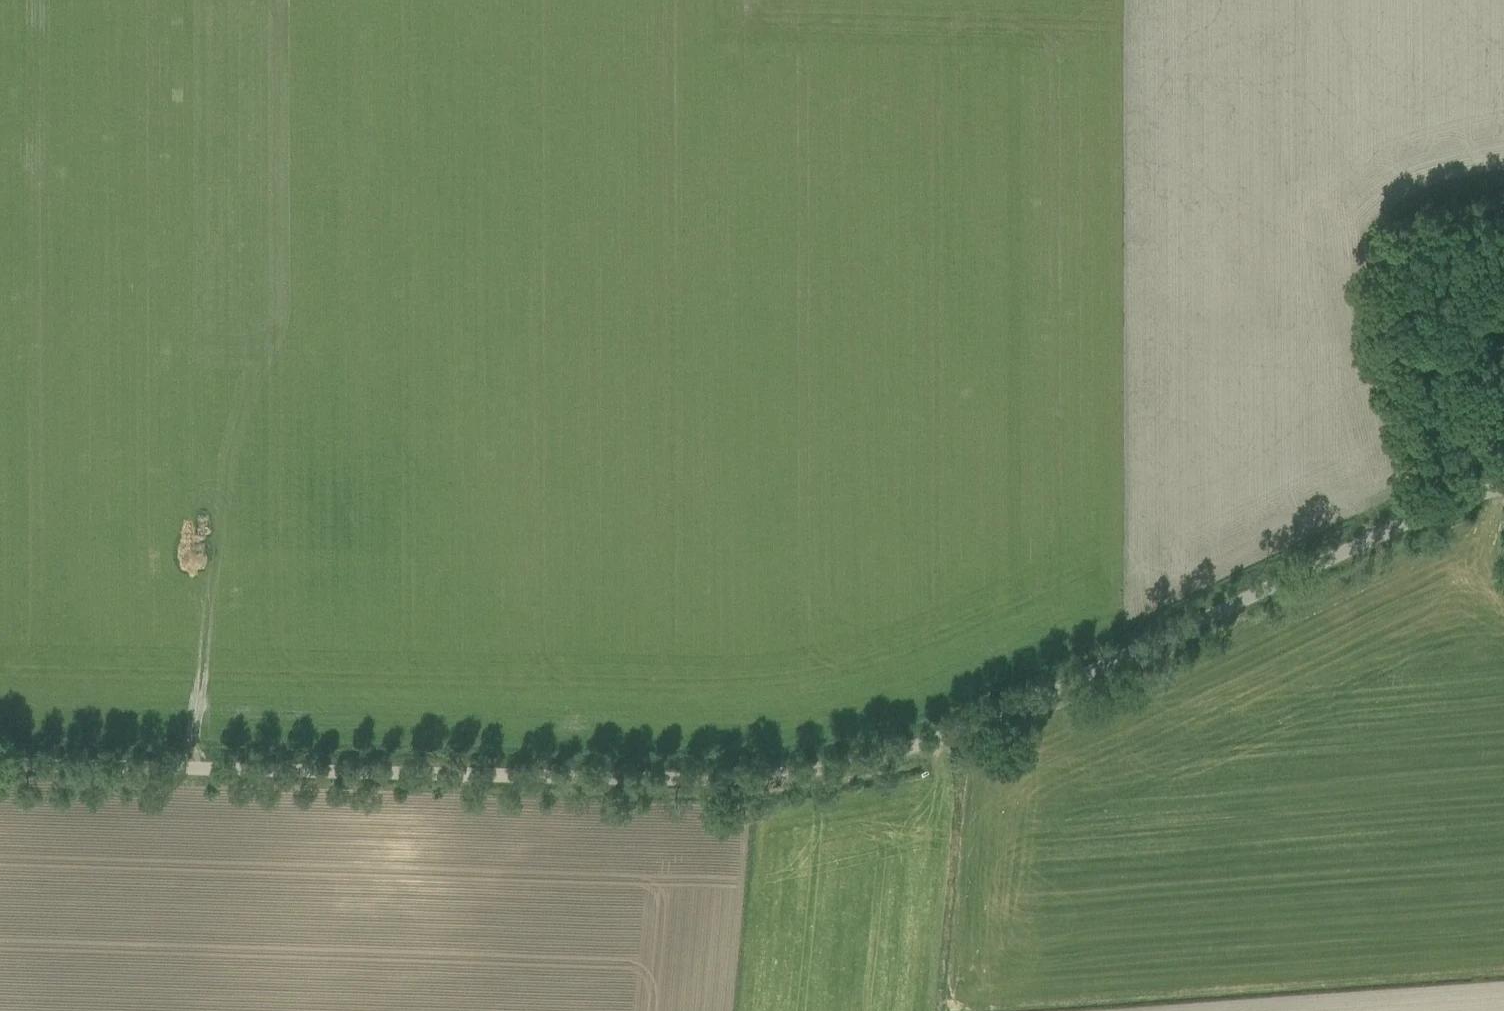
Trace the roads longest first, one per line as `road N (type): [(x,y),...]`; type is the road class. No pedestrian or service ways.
road 1 (unclassified): [(1503,487),(1415,519),(960,730),(820,769),(672,778),(0,763)]

